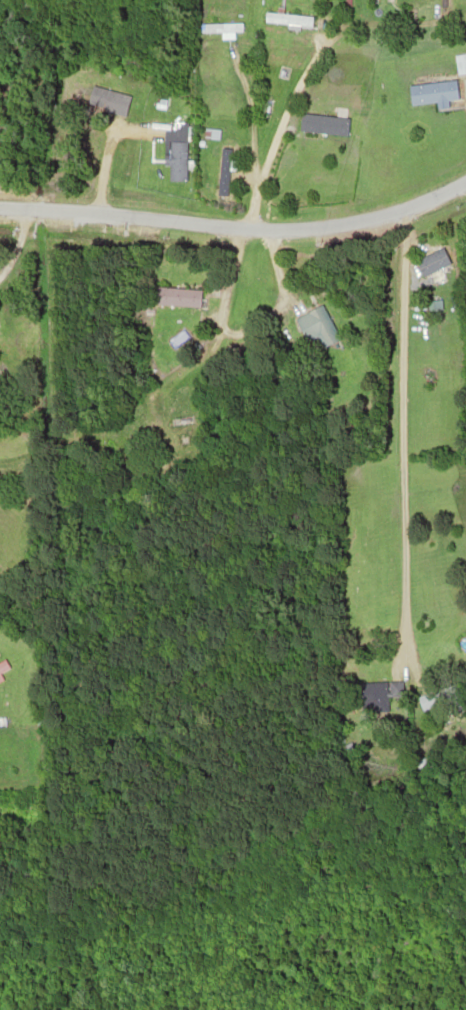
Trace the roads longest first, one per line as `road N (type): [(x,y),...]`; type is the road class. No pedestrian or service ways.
road 1 (residential): [(0,208),(315,228),(382,217),(465,180)]
road 2 (track): [(241,229),(285,100),(324,39),(372,22),(465,18)]

